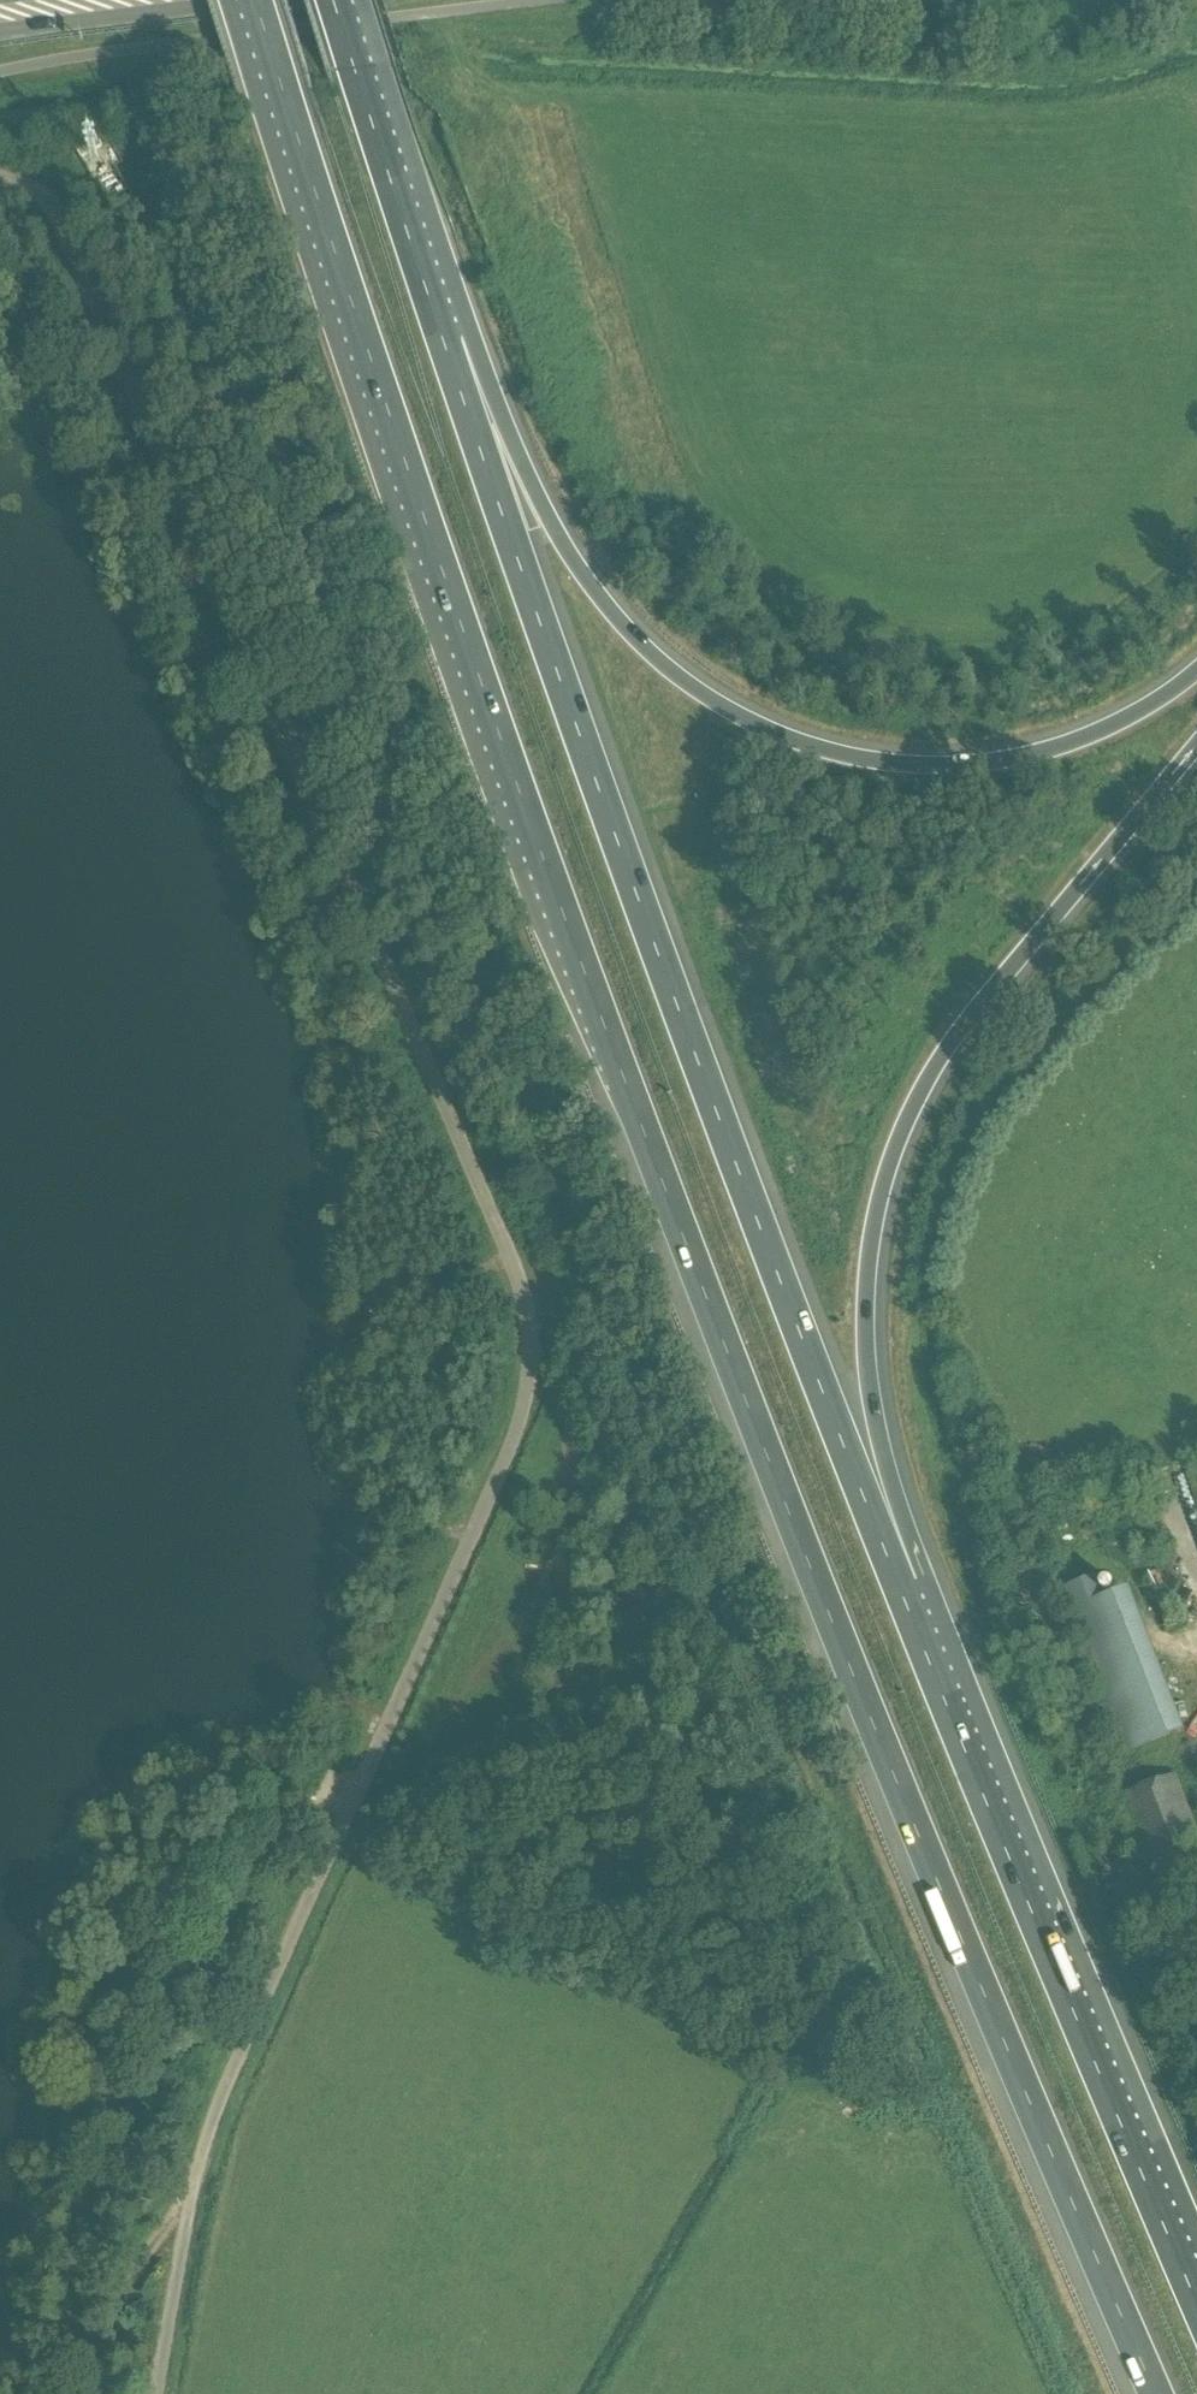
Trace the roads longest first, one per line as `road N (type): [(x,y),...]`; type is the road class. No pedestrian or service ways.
road 1 (motorway): [(255,0),(624,1083),(830,1625),(1160,2393)]
road 2 (unclassified): [(157,2393),(205,2113),(510,1468),(535,1349),(499,1236),(83,254),(48,200),(0,177)]
road 3 (motorway): [(904,1594),(677,1004),(444,346)]
road 4 (motorway): [(1196,669),(1102,730),(993,760),(858,758),(783,736),(715,702),(645,648),(593,585),(444,346)]
road 5 (motorway): [(904,1594),(866,1354),(870,1243),(898,1137),(925,1080),(1023,939),(1196,741)]
road 6 (motorway): [(1196,2287),(904,1594)]
road 7 (motorway): [(444,346),(332,0)]
road 8 (primary): [(0,15),(127,0)]

